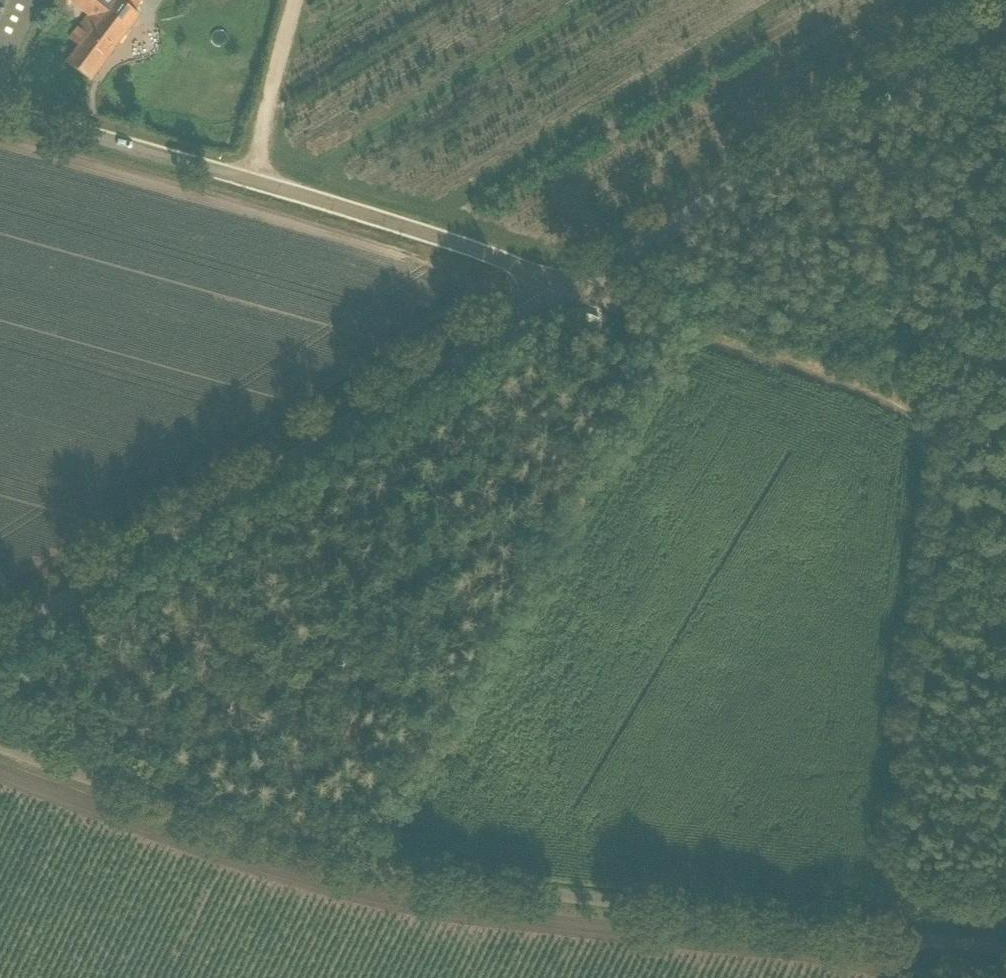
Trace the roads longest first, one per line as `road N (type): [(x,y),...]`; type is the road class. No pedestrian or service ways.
road 1 (unclassified): [(1005,947),(336,863),(0,752)]
road 2 (tertiary): [(0,640),(561,290)]
road 3 (unclassified): [(561,290),(510,263),(0,115)]
road 4 (tertiary): [(561,290),(1005,20)]
road 5 (track): [(960,454),(913,936)]
road 6 (track): [(960,454),(879,400),(561,290)]
road 7 (track): [(252,184),(307,0)]

